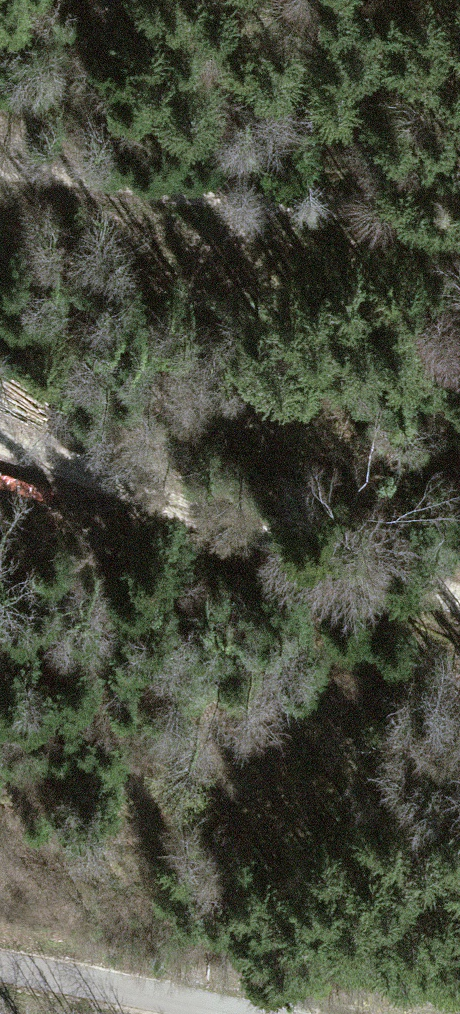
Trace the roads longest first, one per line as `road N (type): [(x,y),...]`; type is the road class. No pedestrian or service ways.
road 1 (track): [(459,577),(0,428)]
road 2 (track): [(459,204),(300,200),(0,169)]
road 3 (unclassified): [(226,1013),(0,971)]

